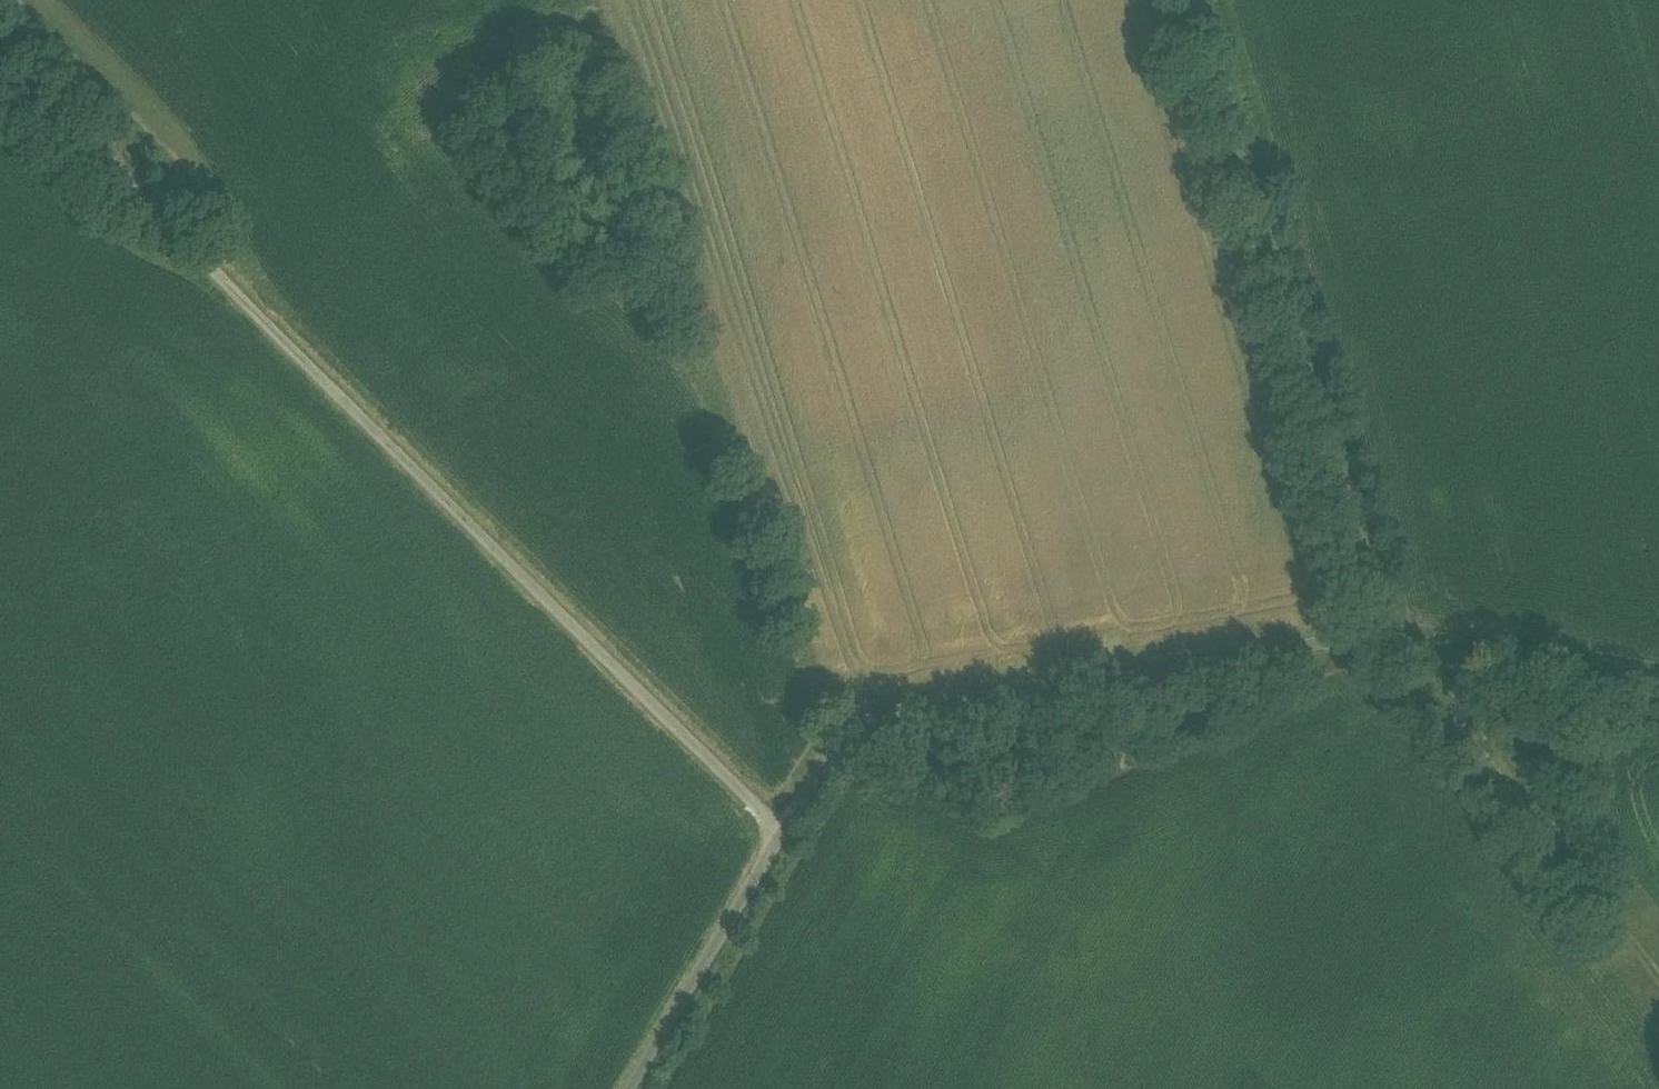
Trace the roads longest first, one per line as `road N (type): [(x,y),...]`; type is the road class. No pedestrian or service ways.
road 1 (unclassified): [(1197,0),(1372,589),(1370,617),(1335,638),(948,706),(852,739),(818,772),(633,1088)]
road 2 (track): [(774,848),(765,818),(746,797),(0,55)]
road 3 (track): [(1658,675),(1449,646),(1370,617),(1504,775),(1658,982)]

